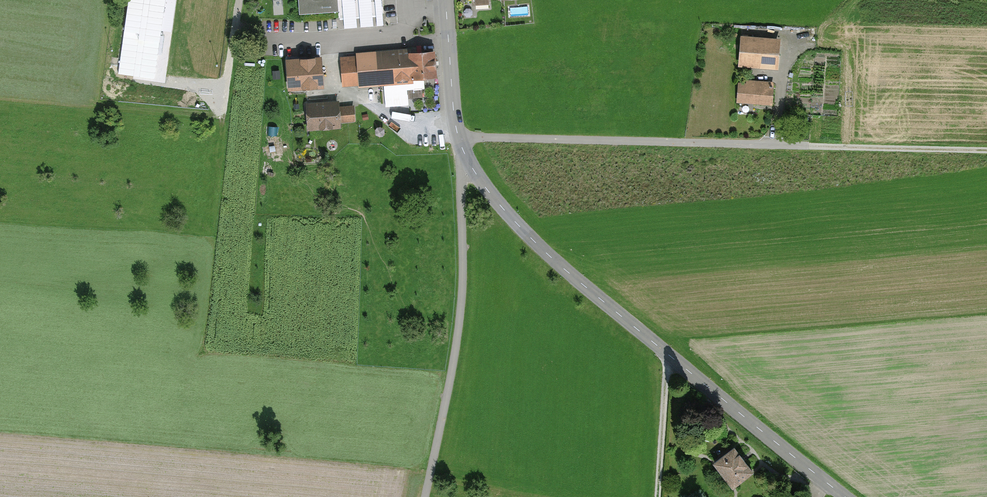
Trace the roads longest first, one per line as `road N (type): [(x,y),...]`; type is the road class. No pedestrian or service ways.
road 1 (tertiary): [(445,0),(454,120),(489,191),(557,263),(846,496)]
road 2 (track): [(424,496),(456,348),(461,182),(473,169)]
road 3 (track): [(808,147),(986,151)]
road 4 (track): [(658,496),(668,354)]
road 5 (track): [(233,33),(215,163)]

